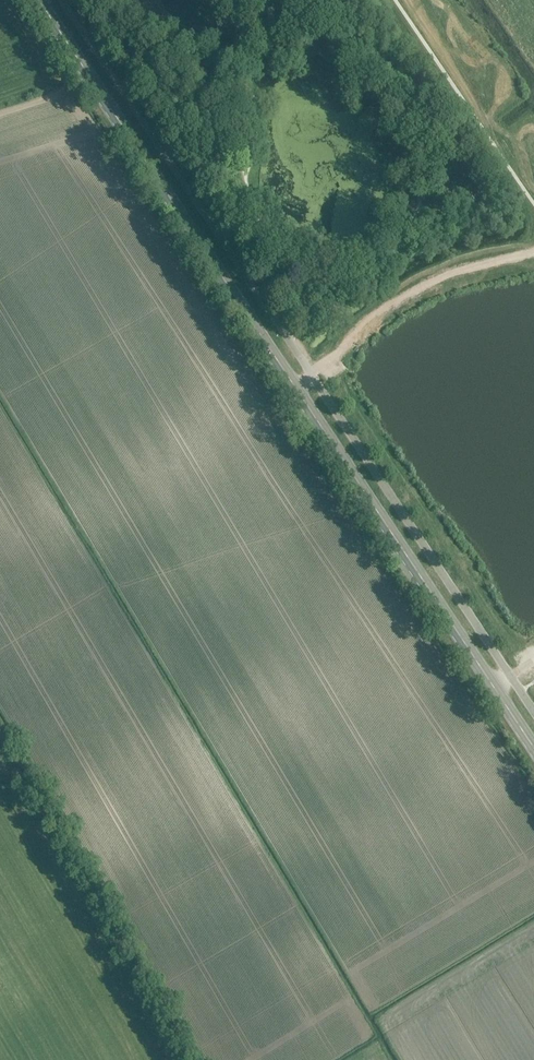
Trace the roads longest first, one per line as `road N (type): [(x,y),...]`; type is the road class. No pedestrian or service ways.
road 1 (secondary): [(296,388),(38,0)]
road 2 (unclassified): [(310,375),(61,0)]
road 3 (unclassified): [(510,677),(310,375)]
road 4 (secondary): [(494,688),(296,388)]

